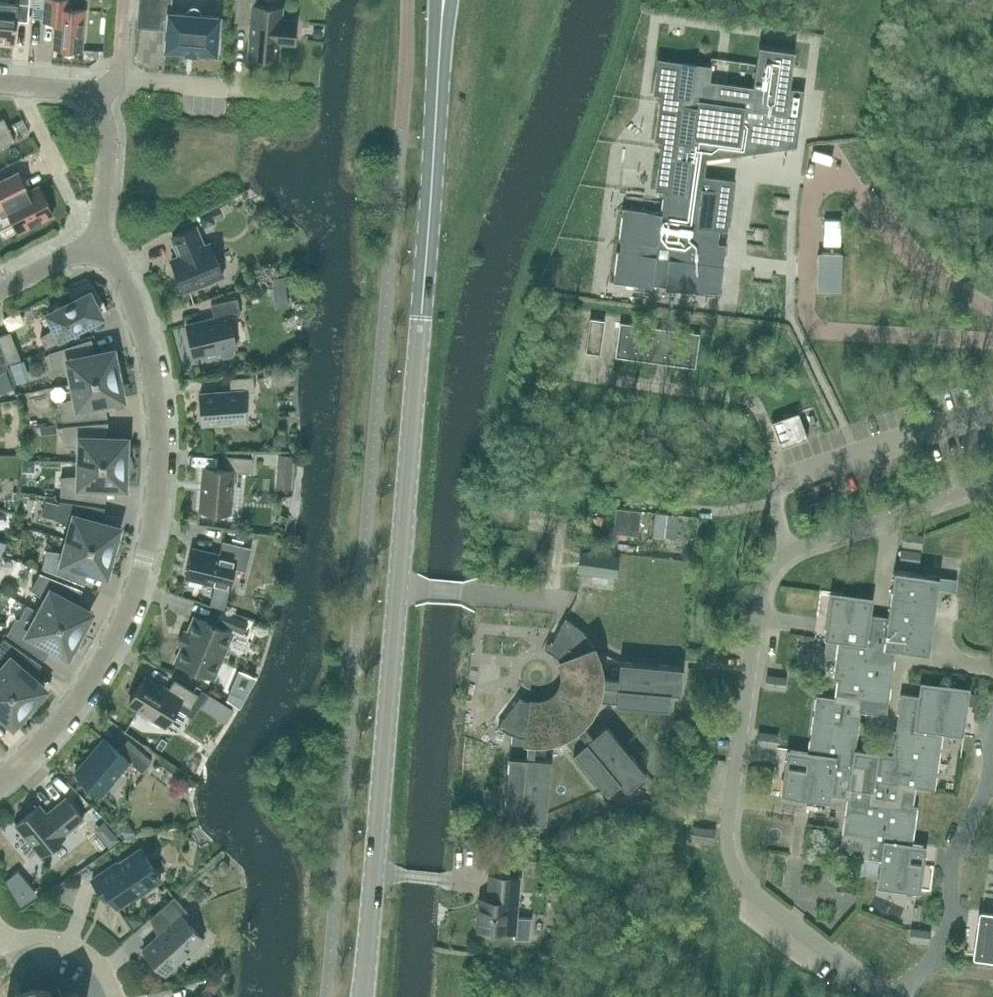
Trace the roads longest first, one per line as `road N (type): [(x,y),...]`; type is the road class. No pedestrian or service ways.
road 1 (tertiary): [(363,996),(445,0)]
road 2 (residential): [(992,482),(781,558),(756,598),(728,865),(887,996)]
road 3 (residential): [(0,787),(85,699),(122,631),(158,521),(163,405),(102,248)]
road 4 (residential): [(102,248),(103,93)]
road 5 (residential): [(2,945),(26,937),(75,944),(96,958),(120,996)]
road 6 (residential): [(103,93),(247,97)]

